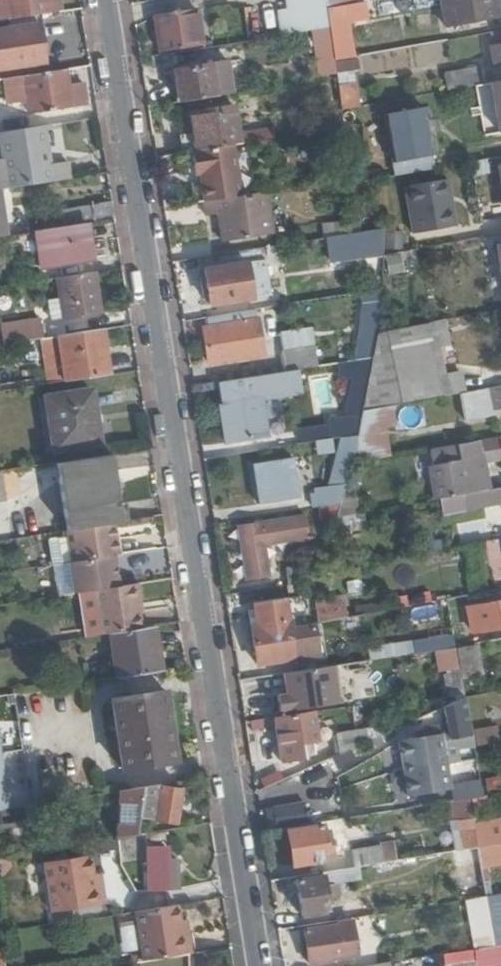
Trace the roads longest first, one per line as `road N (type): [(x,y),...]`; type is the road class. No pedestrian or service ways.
road 1 (residential): [(264,965),(109,0)]

